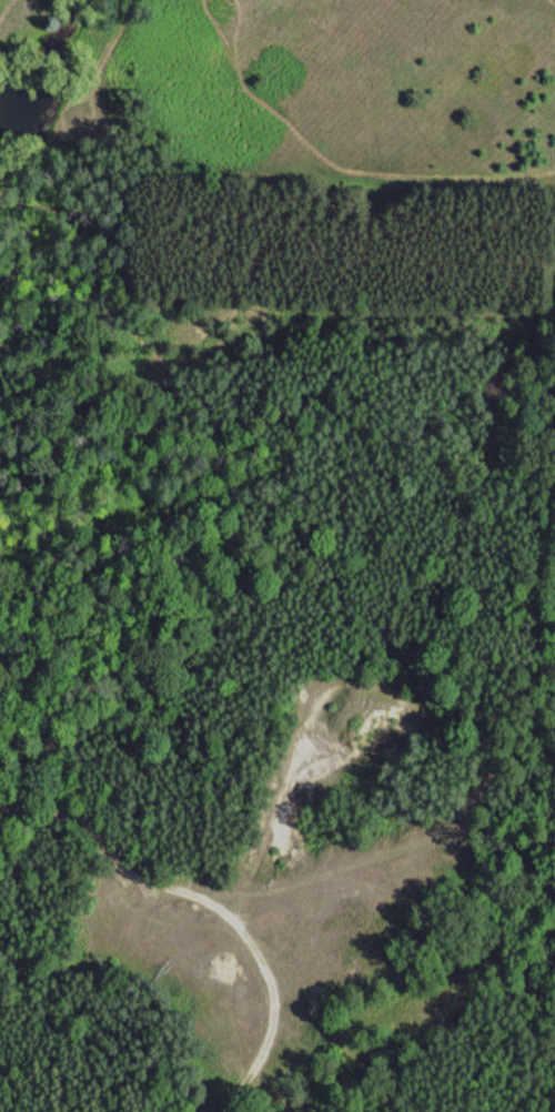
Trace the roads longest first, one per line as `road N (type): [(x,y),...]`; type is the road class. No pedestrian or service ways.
road 1 (track): [(181,1111),(319,914)]

